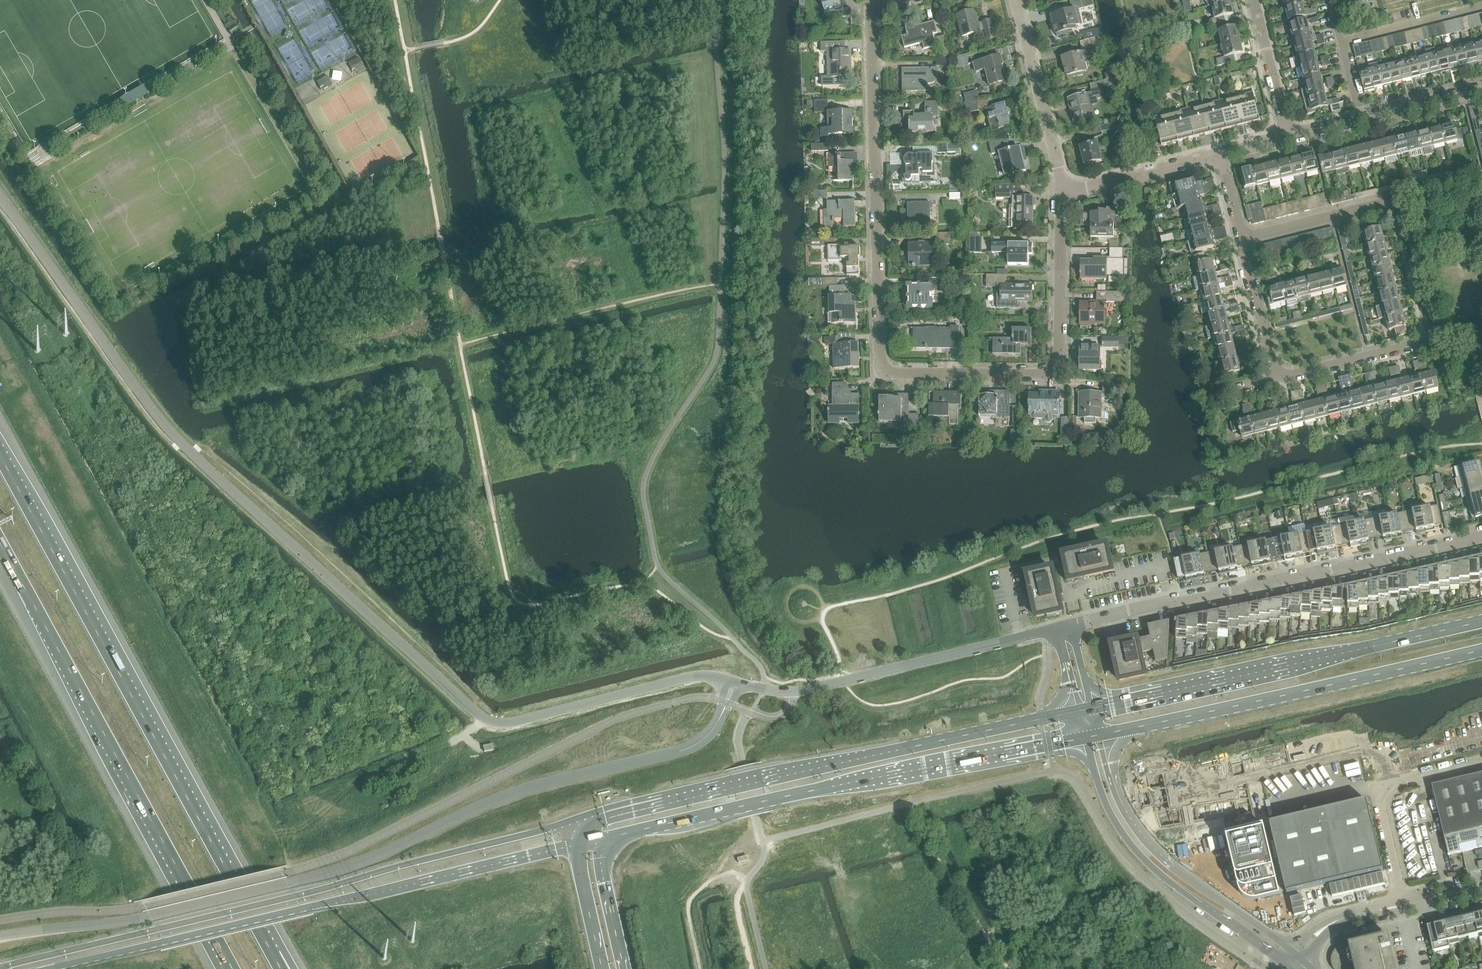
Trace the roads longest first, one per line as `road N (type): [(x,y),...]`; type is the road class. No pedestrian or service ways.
road 1 (unclassified): [(726,680),(677,681),(513,723),(474,712),(187,449),(0,193)]
road 2 (residential): [(906,0),(873,8),(878,373),(1056,377),(1061,194)]
road 3 (motorway): [(273,955),(0,456)]
road 4 (primary): [(602,820),(53,955)]
road 5 (primary): [(56,967),(581,844)]
road 6 (primary): [(1079,711),(602,820)]
road 7 (motorway): [(0,543),(232,968)]
road 8 (primary): [(617,835),(1085,738)]
road 9 (residential): [(1278,378),(1423,343),(1432,331),(1398,200),(1240,240)]
road 10 (unclassified): [(712,731),(689,748),(528,787),(336,872),(292,883)]
road 11 (residential): [(1072,624),(1481,538)]
road 12 (primary): [(1481,621),(1091,708)]
road 13 (primary): [(1099,736),(1481,650)]
road 14 (tertiary): [(1085,738),(1110,812),(1133,847),(1288,965)]
road 15 (tertiary): [(1292,952),(1150,850),(1122,809),(1099,736)]
road 16 (track): [(484,717),(448,769),(418,789),(276,837)]
road 17 (unclassified): [(975,649),(797,692),(737,683)]
road 18 (residential): [(1402,905),(1377,791),(1481,765)]
road 19 (residential): [(1061,194),(1012,0)]
road 20 (residential): [(1061,194),(1219,156)]
road 21 (track): [(763,863),(836,862),(871,938)]
road 22 (unclassified): [(145,917),(292,883)]
road 23 (unclassified): [(145,917),(0,936)]
road 24 (residential): [(1341,43),(1481,8)]
road 25 (residential): [(1289,139),(1254,0)]
road 26 (residential): [(1240,240),(1278,378)]
road 27 (motorway): [(624,968),(601,864),(617,835)]
road 28 (motorway): [(581,844),(602,968)]
road 29 (residential): [(1360,121),(1481,90)]

